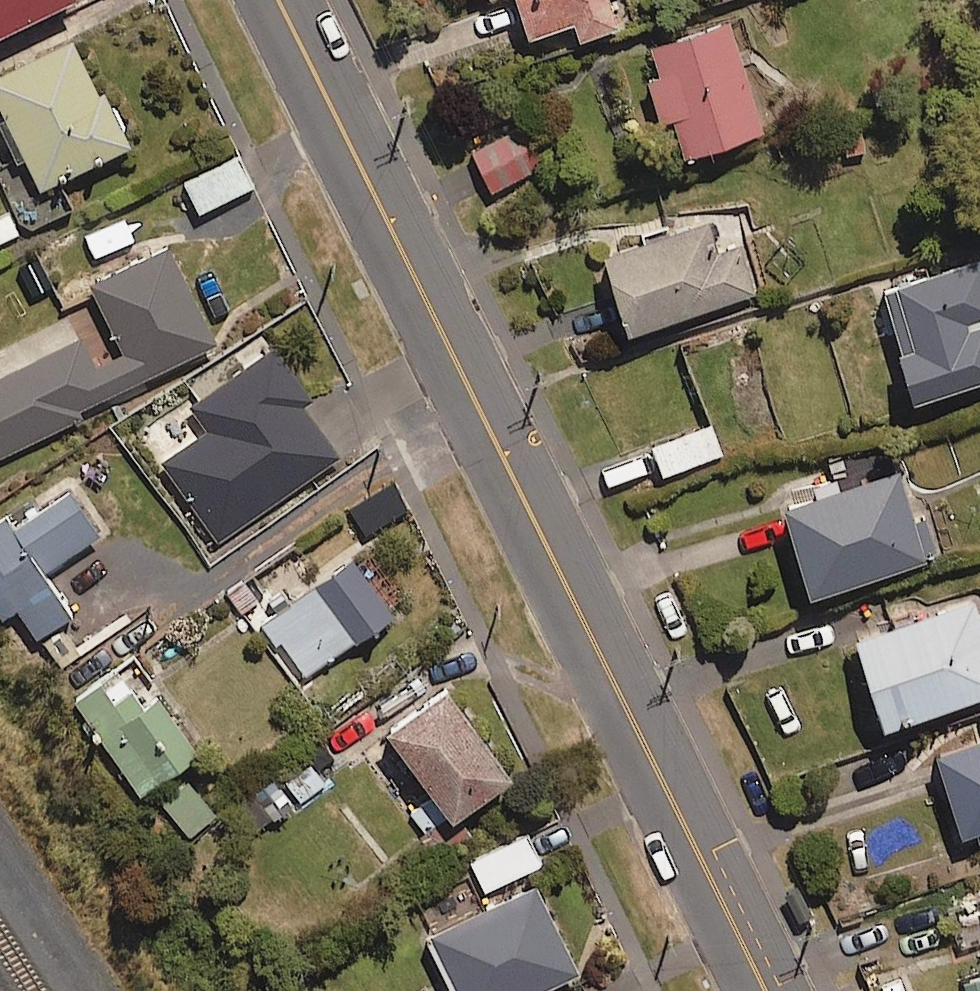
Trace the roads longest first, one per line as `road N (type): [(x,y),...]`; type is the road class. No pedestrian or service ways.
road 1 (residential): [(282,0),(769,990)]
road 2 (track): [(0,883),(70,990)]

